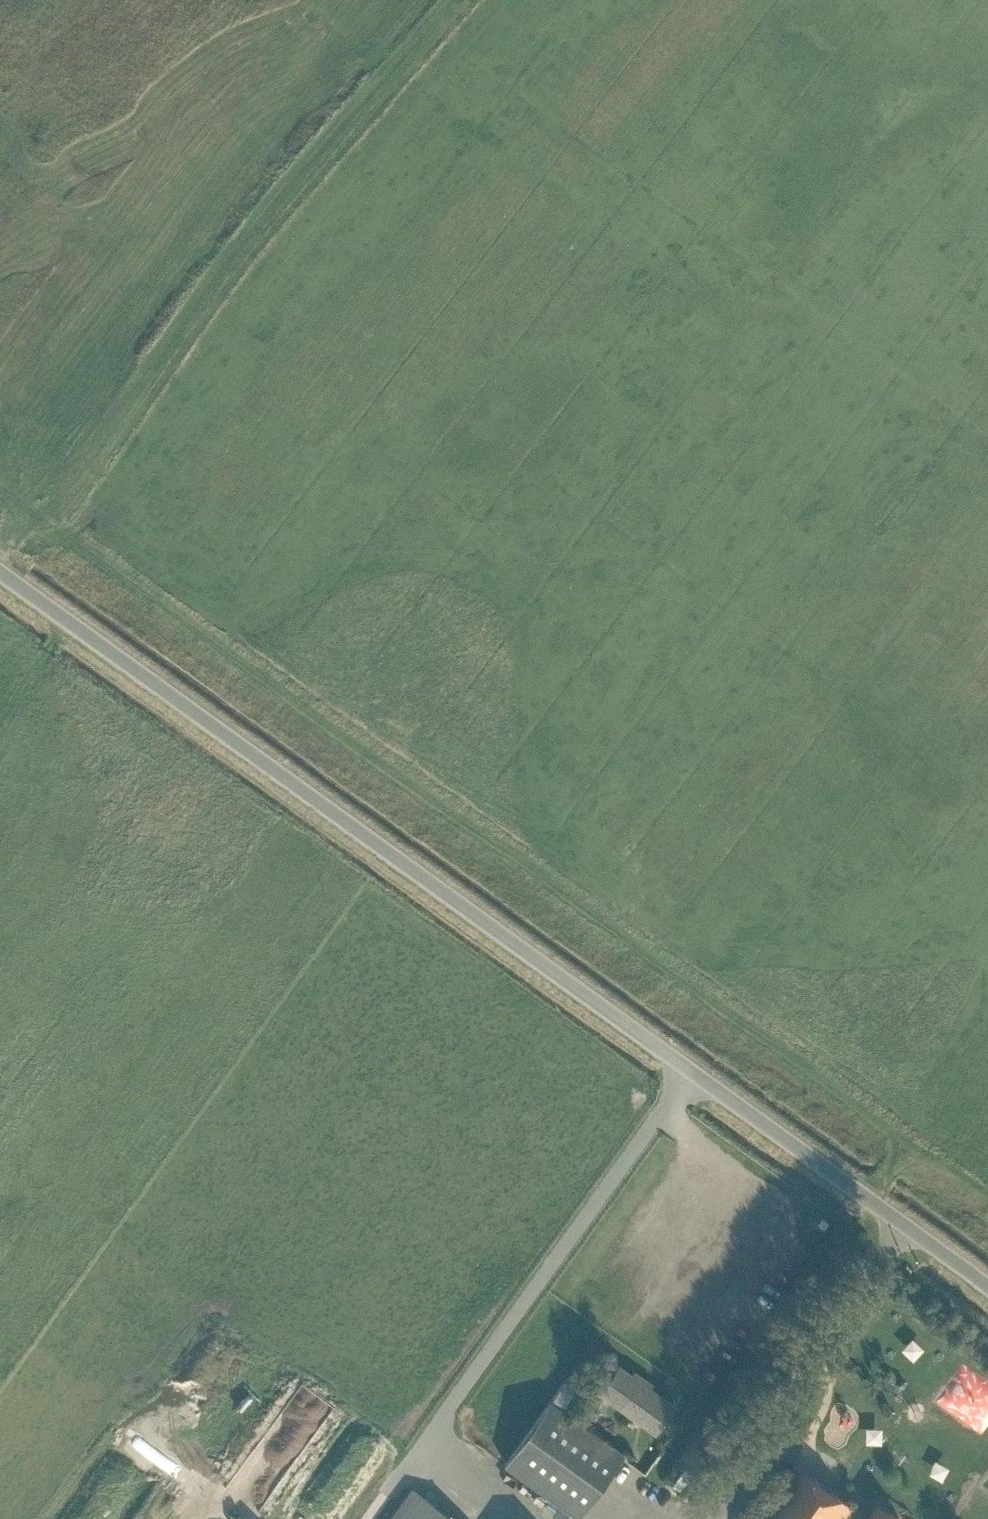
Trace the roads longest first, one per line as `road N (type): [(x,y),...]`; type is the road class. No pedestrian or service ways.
road 1 (unclassified): [(987,1285),(0,570)]

